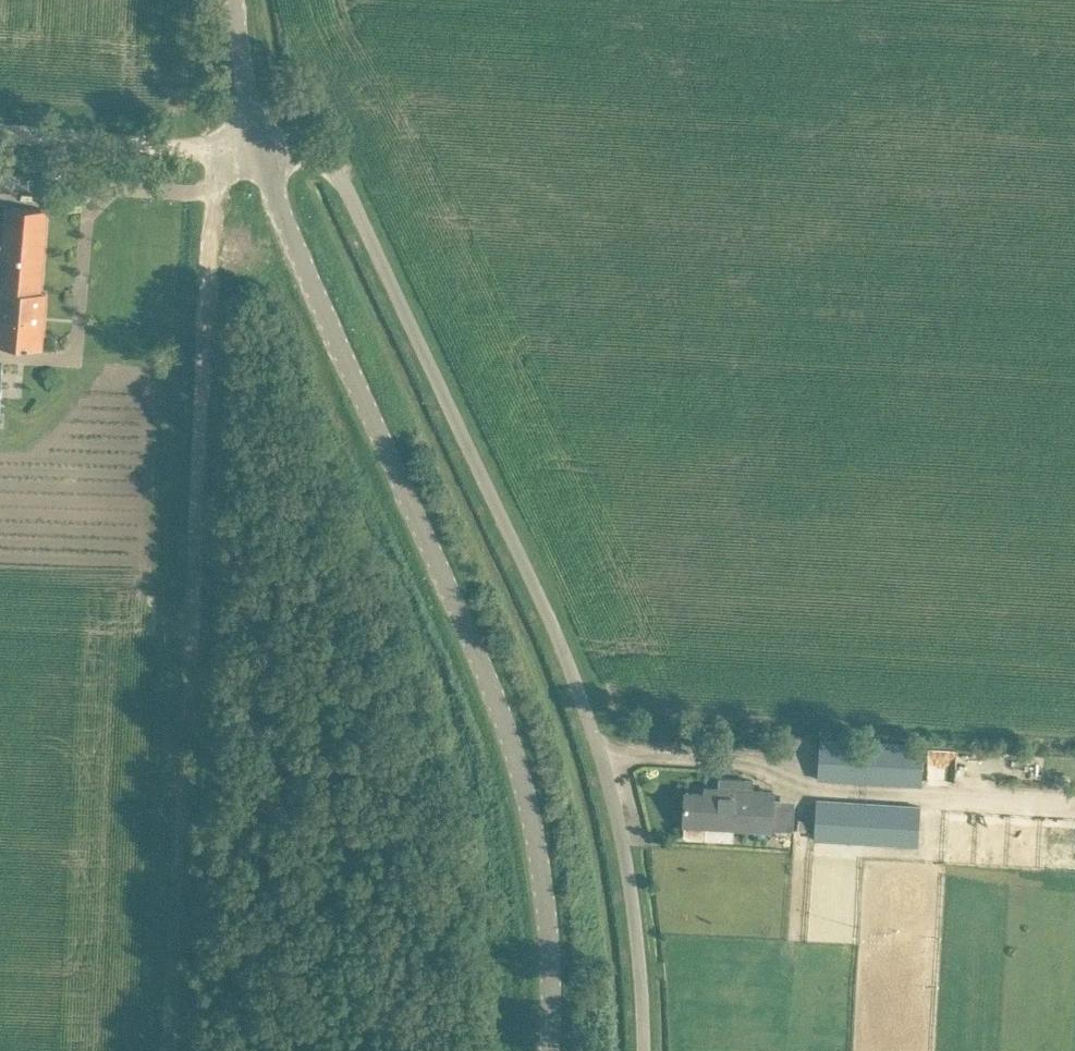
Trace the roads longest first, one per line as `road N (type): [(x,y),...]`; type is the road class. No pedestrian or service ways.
road 1 (unclassified): [(641,1050),(625,857),(576,689),(336,169),(305,152),(259,154)]
road 2 (unclassified): [(544,1050),(550,960),(542,853),(505,721),(259,154)]
road 3 (track): [(249,130),(225,154),(0,155)]
road 4 (unclassified): [(259,154),(231,0)]

